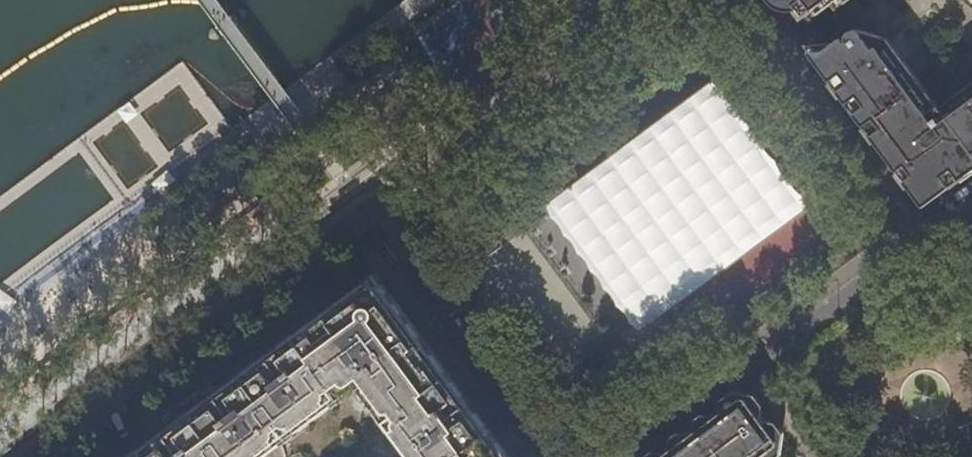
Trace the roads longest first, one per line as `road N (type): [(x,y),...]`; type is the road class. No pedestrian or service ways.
road 1 (residential): [(620,456),(971,203)]
road 2 (residential): [(362,210),(28,456)]
road 3 (residential): [(645,0),(362,210)]
road 4 (residential): [(545,456),(362,210)]

